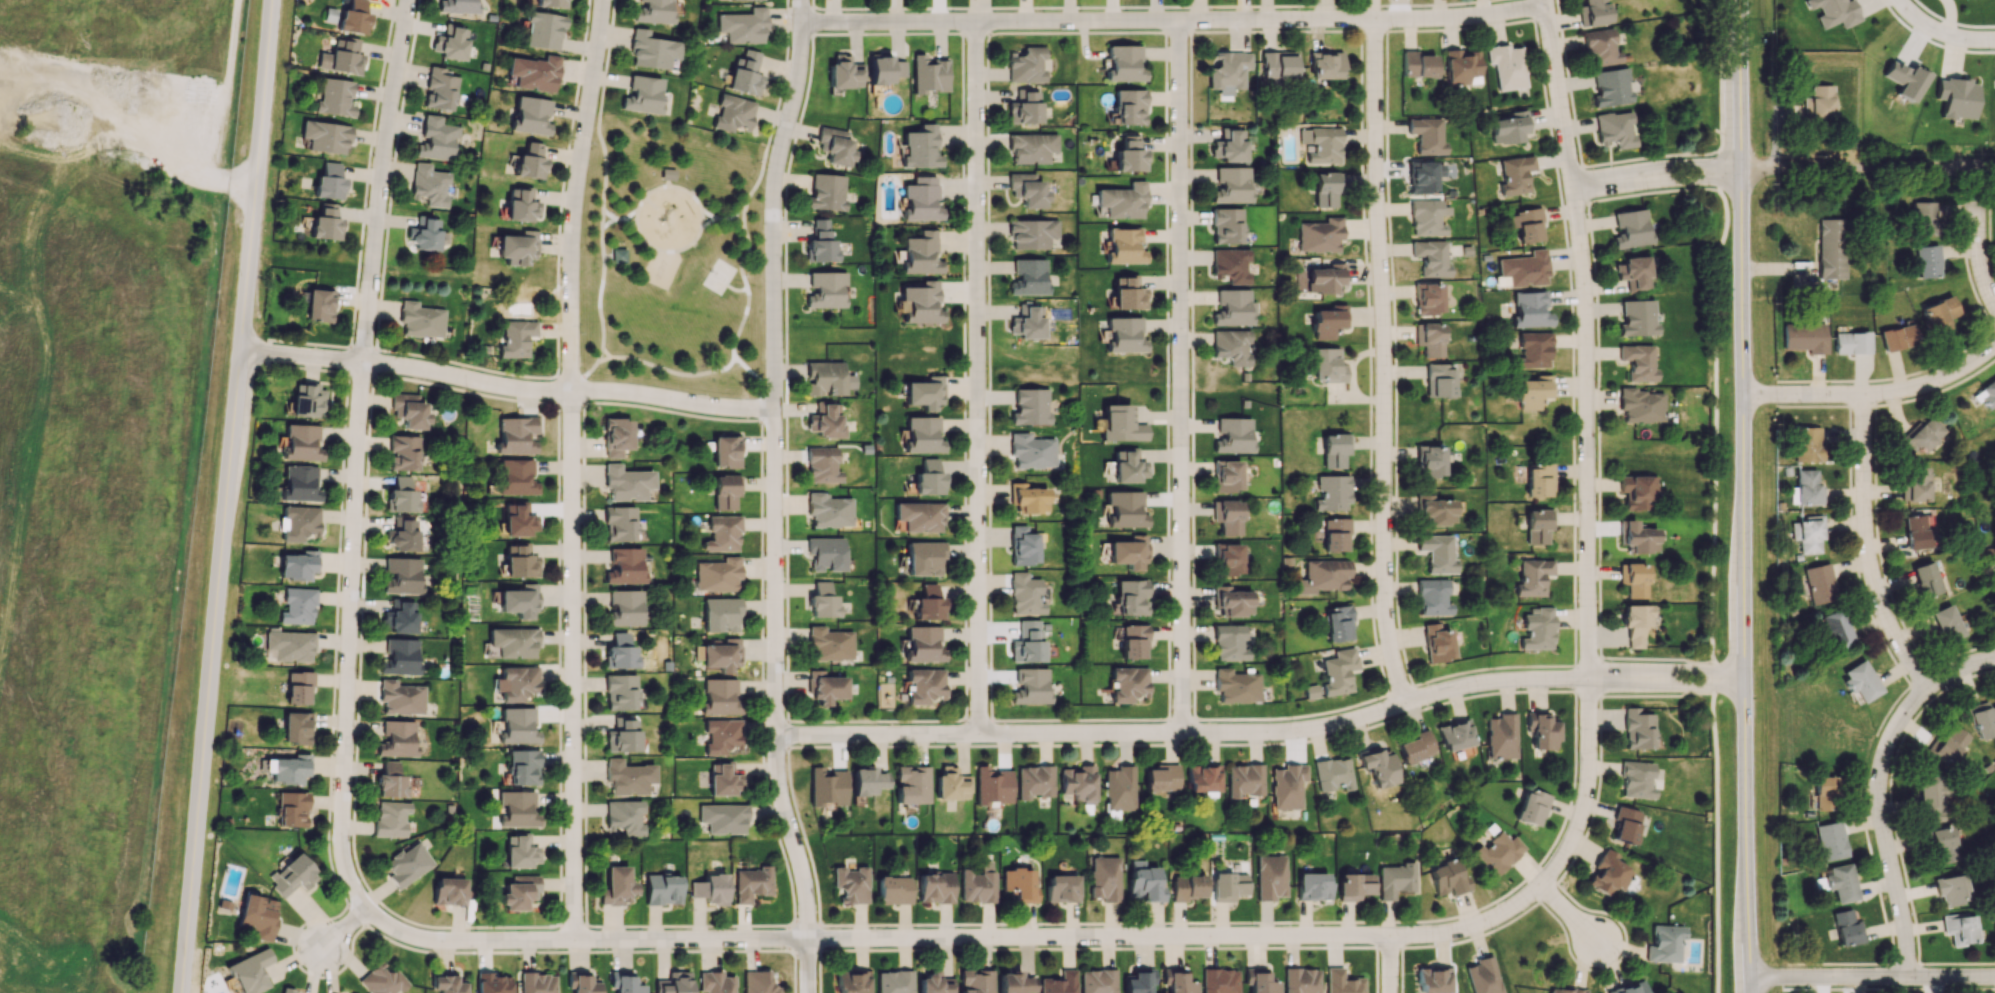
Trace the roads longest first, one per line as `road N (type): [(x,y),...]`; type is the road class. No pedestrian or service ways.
road 1 (residential): [(1542,888),(1477,932),(1394,940),(441,943),(410,938),(367,912)]
road 2 (residential): [(810,992),(808,911),(780,773),(773,408),(774,178),(796,106),(802,0)]
road 3 (tertiary): [(1743,0),(1753,992)]
road 4 (residential): [(603,0),(571,277),(575,938)]
road 5 (residential): [(409,0),(368,314),(355,508),(342,843),(367,912)]
road 6 (residential): [(1543,0),(1585,270),(1591,779),(1577,837),(1542,888)]
road 7 (residential): [(1651,683),(1505,685),(1313,731),(778,737)]
road 8 (residential): [(802,26),(1454,20),(1545,8)]
road 9 (residential): [(977,25),(980,736)]
road 10 (residential): [(1181,24),(1183,733)]
road 11 (residential): [(1378,21),(1386,612),(1411,705)]
road 12 (residential): [(773,408),(240,354)]
road 13 (tertiary): [(272,0),(240,354)]
road 14 (tertiary): [(222,537),(190,889)]
road 15 (residential): [(1933,688),(1893,737),(1881,793),(1909,945),(1906,980)]
road 16 (residential): [(1867,395),(1866,539),(1875,582),(1933,688)]
road 17 (residential): [(1719,174),(1994,172)]
road 18 (residential): [(1746,397),(1915,390),(1994,348)]
road 19 (residential): [(1753,981),(1994,980)]
road 20 (tertiary): [(240,354),(222,537)]

